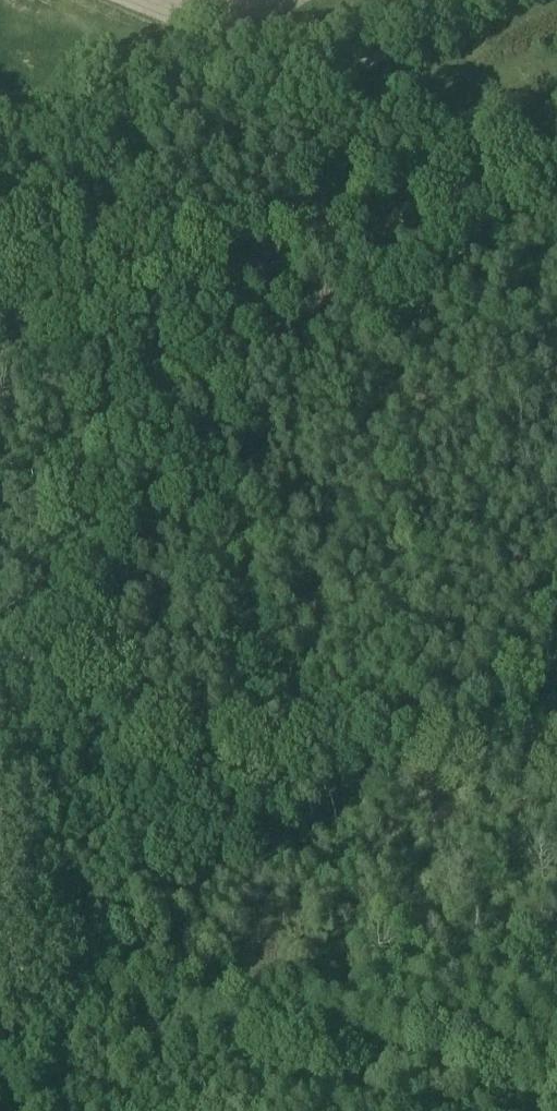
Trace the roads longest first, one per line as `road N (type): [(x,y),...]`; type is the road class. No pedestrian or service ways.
road 1 (track): [(470,0),(355,67),(0,138)]
road 2 (track): [(21,1015),(384,1056),(497,1110)]
road 3 (track): [(34,1110),(0,846)]

